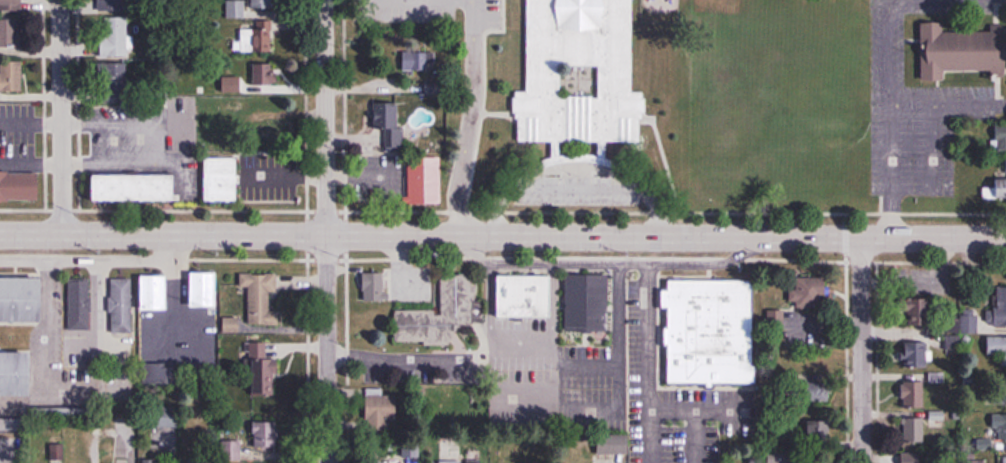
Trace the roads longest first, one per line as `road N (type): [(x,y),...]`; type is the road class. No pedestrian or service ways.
road 1 (primary): [(1005,238),(0,233)]
road 2 (residential): [(327,462),(324,0)]
road 3 (residential): [(61,233),(59,0)]
road 4 (residential): [(862,462),(862,238)]

